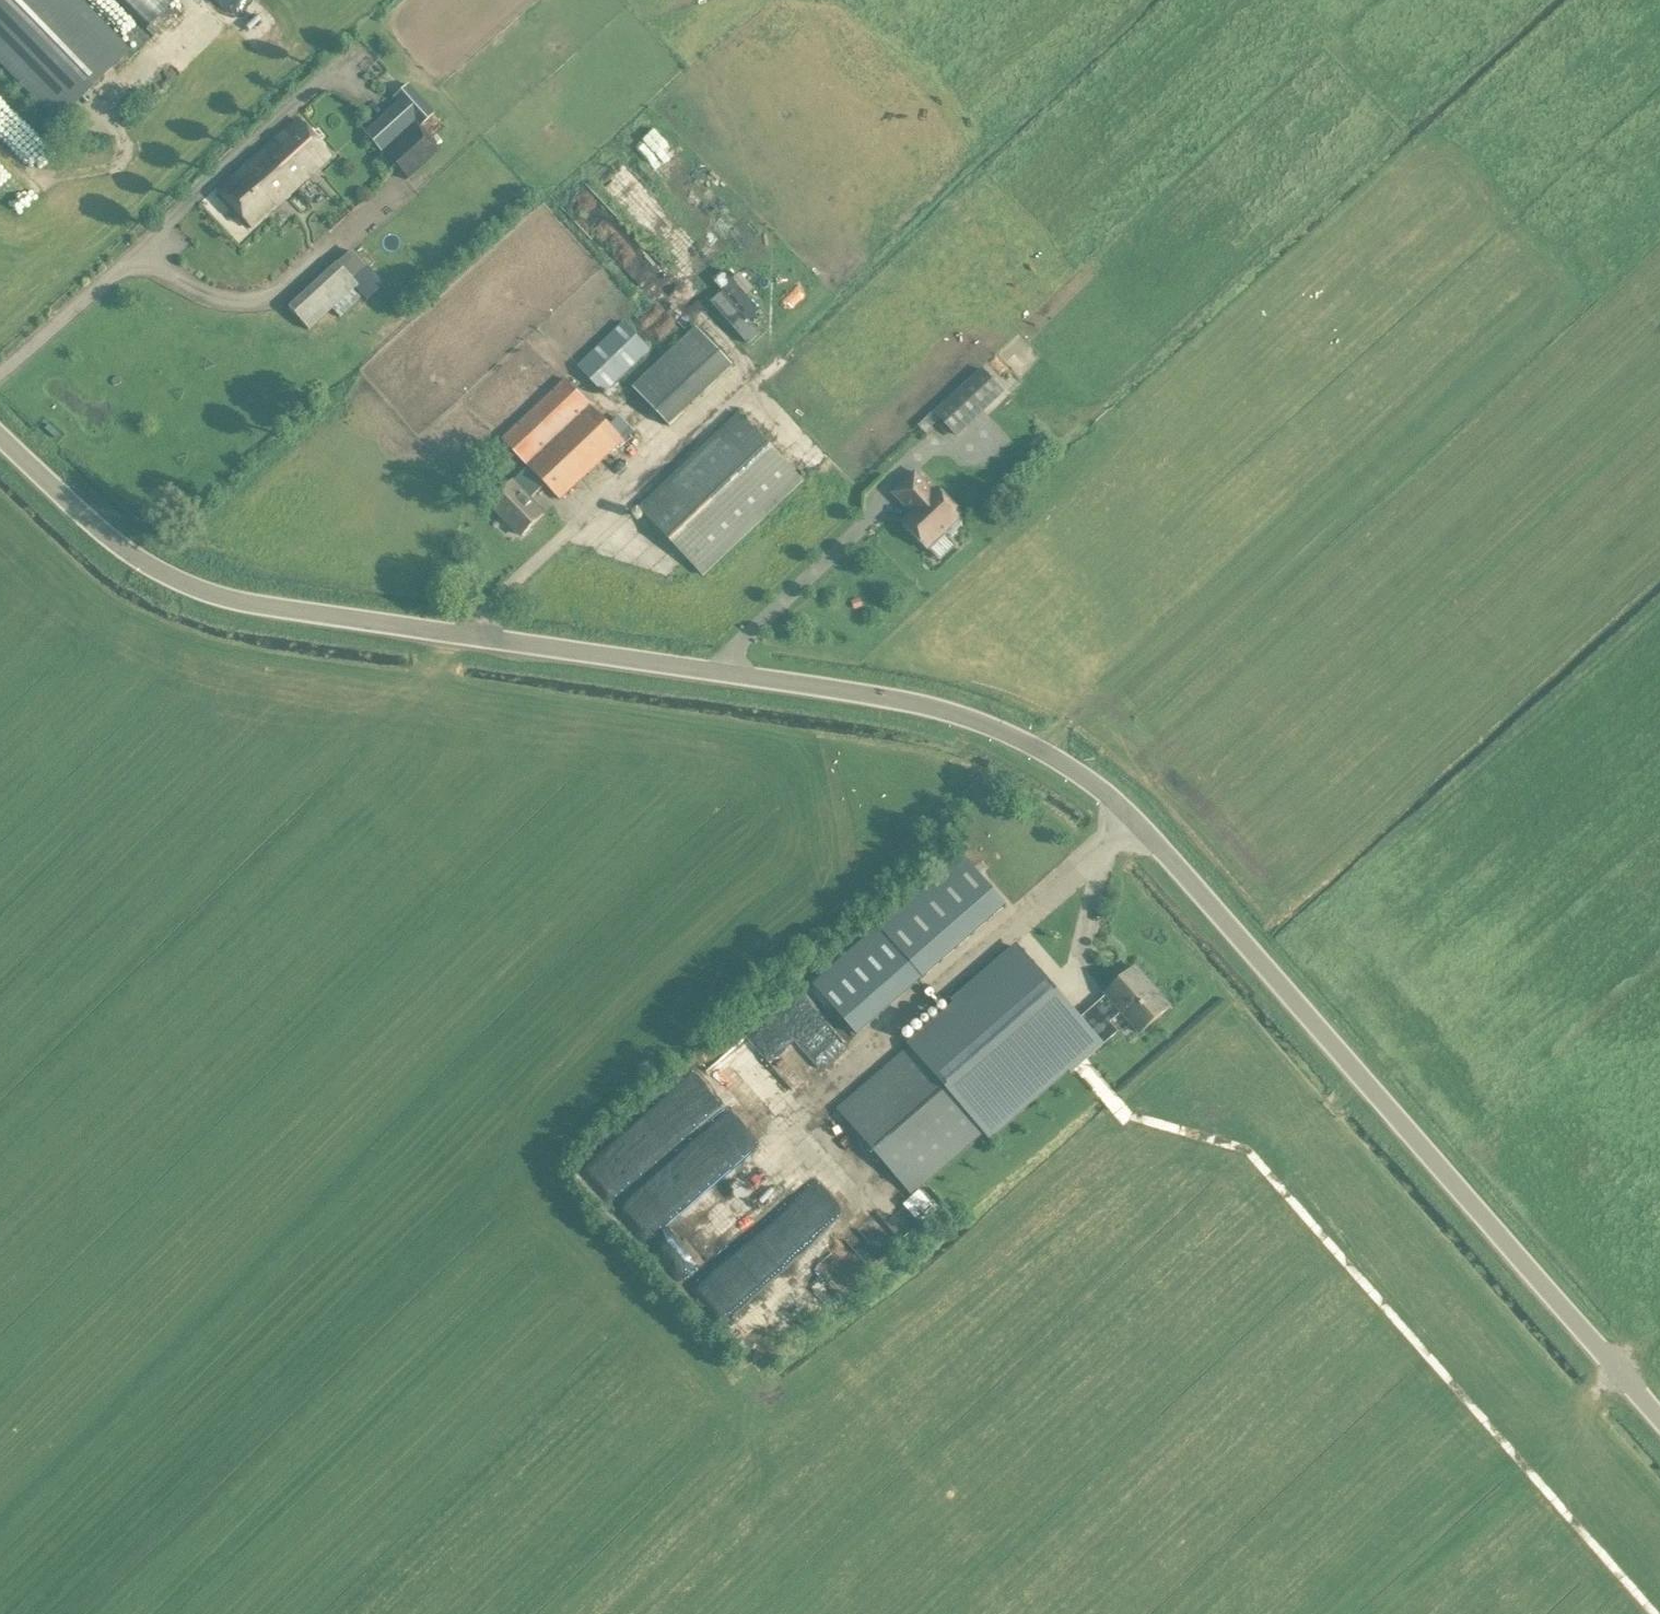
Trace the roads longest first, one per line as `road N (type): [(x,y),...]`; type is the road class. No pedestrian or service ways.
road 1 (tertiary): [(1659,1419),(1120,801),(1030,741),(945,706),(269,610),(199,590),(146,564),(0,435)]

